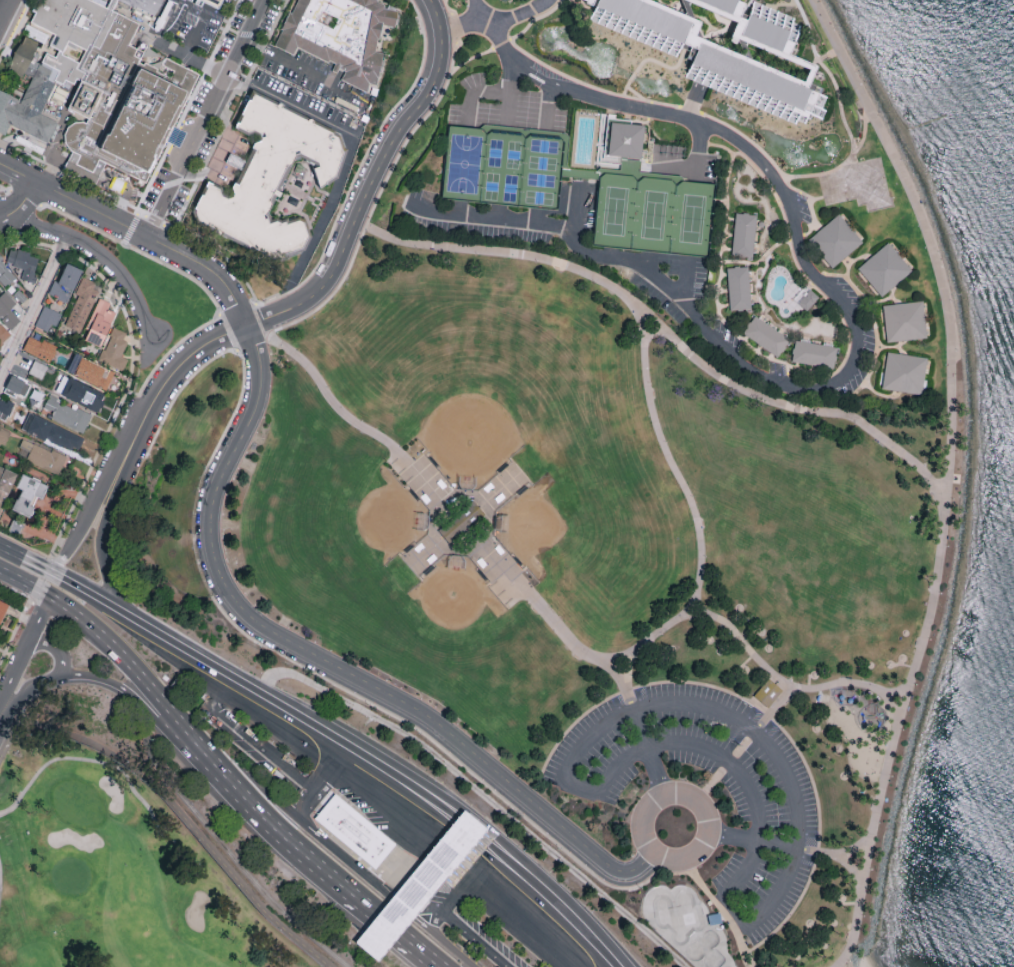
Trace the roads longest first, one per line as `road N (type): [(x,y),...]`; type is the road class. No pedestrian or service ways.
road 1 (residential): [(247,327),(261,370),(258,400),(222,479),(212,530),(219,569),(238,602),(265,626),(426,713),(618,870),(639,868),(657,849)]
road 2 (residential): [(432,0),(442,38),(435,80),(388,154),(331,281),(247,327)]
road 3 (residential): [(145,237),(262,0)]
road 4 (motorway): [(195,737),(254,805),(376,915)]
road 5 (motorway): [(457,816),(262,692)]
road 6 (residential): [(247,327),(211,342),(176,372),(114,477)]
road 7 (residential): [(154,341),(128,285),(105,262),(81,243),(6,220)]
road 8 (motorway): [(49,598),(94,630),(195,737)]
road 9 (motorway): [(619,966),(481,836)]
road 10 (motorway): [(262,692),(117,609)]
road 11 (residential): [(0,165),(145,237)]
road 12 (residential): [(69,238),(0,379)]
road 13 (motorway): [(62,675),(120,688),(195,737)]
road 14 (residential): [(247,327),(217,276),(145,237)]
road 15 (motorway): [(117,609),(101,552),(114,477)]
road 16 (residential): [(49,598),(3,693),(3,713)]

